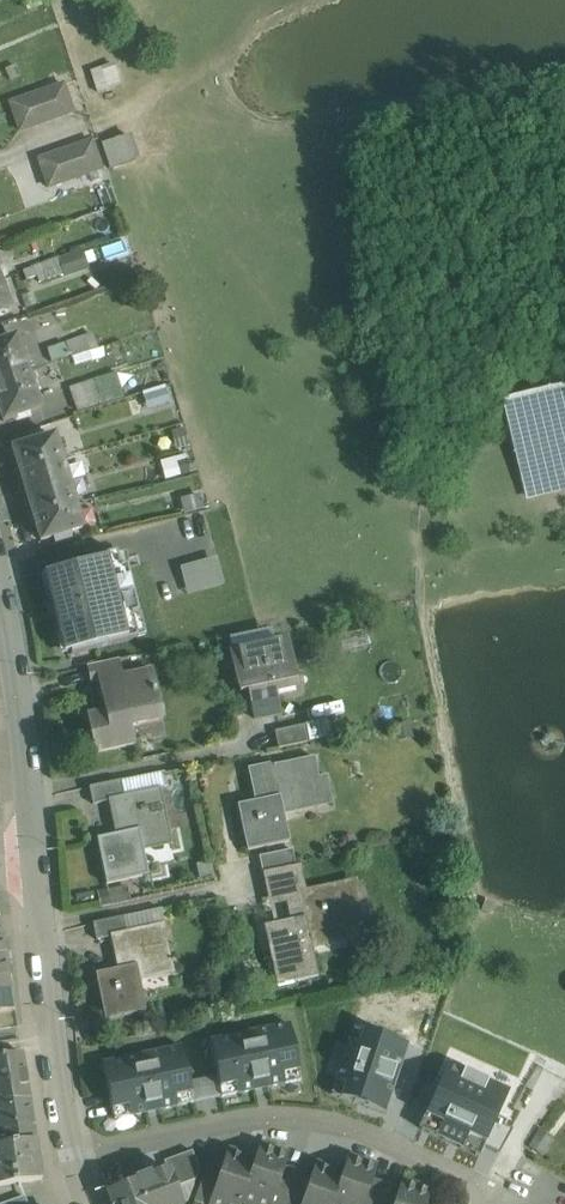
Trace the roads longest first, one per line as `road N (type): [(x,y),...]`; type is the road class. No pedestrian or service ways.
road 1 (residential): [(78,1153),(229,1123),(329,1123),(385,1141),(489,1193),(485,1203)]
road 2 (residential): [(33,857),(78,1153)]
road 3 (residential): [(0,584),(33,857)]

